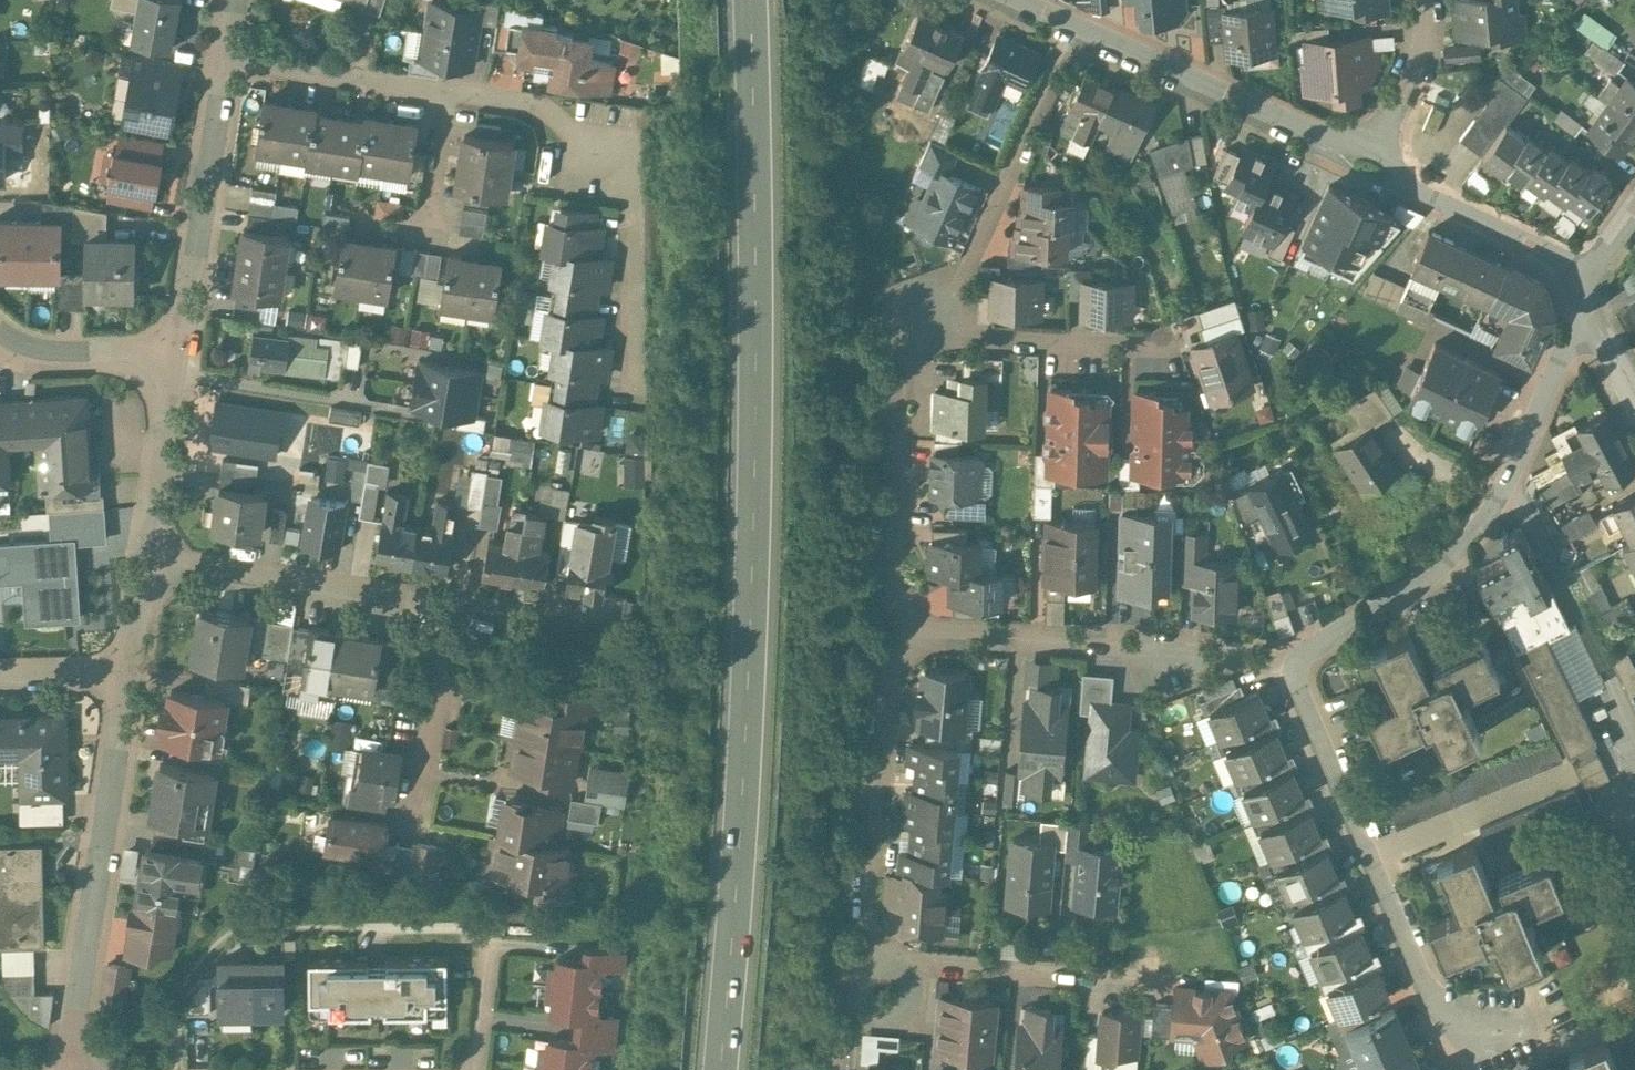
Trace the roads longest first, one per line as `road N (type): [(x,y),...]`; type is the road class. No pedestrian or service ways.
road 1 (primary): [(749,0),(752,556),(720,1069)]
road 2 (residential): [(894,634),(869,892),(883,983),(933,966),(1146,976)]
road 3 (residential): [(1583,299),(1520,462),(1486,519),(1448,561),(1331,632),(1297,669)]
road 4 (residential): [(1297,669),(1300,695),(1427,981),(1453,1017),(1497,1031)]
road 5 (residential): [(1297,669),(1055,636),(894,634)]
road 6 (residential): [(75,1069),(76,1003),(134,674)]
road 7 (residential): [(456,88),(524,98),(560,114),(598,137),(617,161),(637,223),(642,372)]
road 8 (residential): [(924,328),(972,256),(1075,23)]
road 9 (residential): [(1370,164),(1075,23)]
road 10 (residential): [(894,634),(904,363),(924,328)]
road 11 (residential): [(157,355),(195,281),(210,221),(232,56)]
road 12 (residential): [(155,559),(450,607)]
road 13 (residential): [(1593,276),(1370,164)]
road 14 (residential): [(924,328),(1162,342)]
road 15 (residential): [(232,56),(456,88)]
road 16 (residential): [(450,607),(415,829)]
road 17 (residential): [(155,559),(170,469),(169,405),(157,355)]
road 18 (residential): [(1423,0),(1420,44),(1370,164)]
road 19 (residential): [(0,335),(68,355),(157,355)]
road 20 (residential): [(450,607),(595,629)]
road 21 (residential): [(456,88),(435,221)]
road 22 (residential): [(134,674),(0,677)]
road 23 (residential): [(473,1069),(491,947)]

